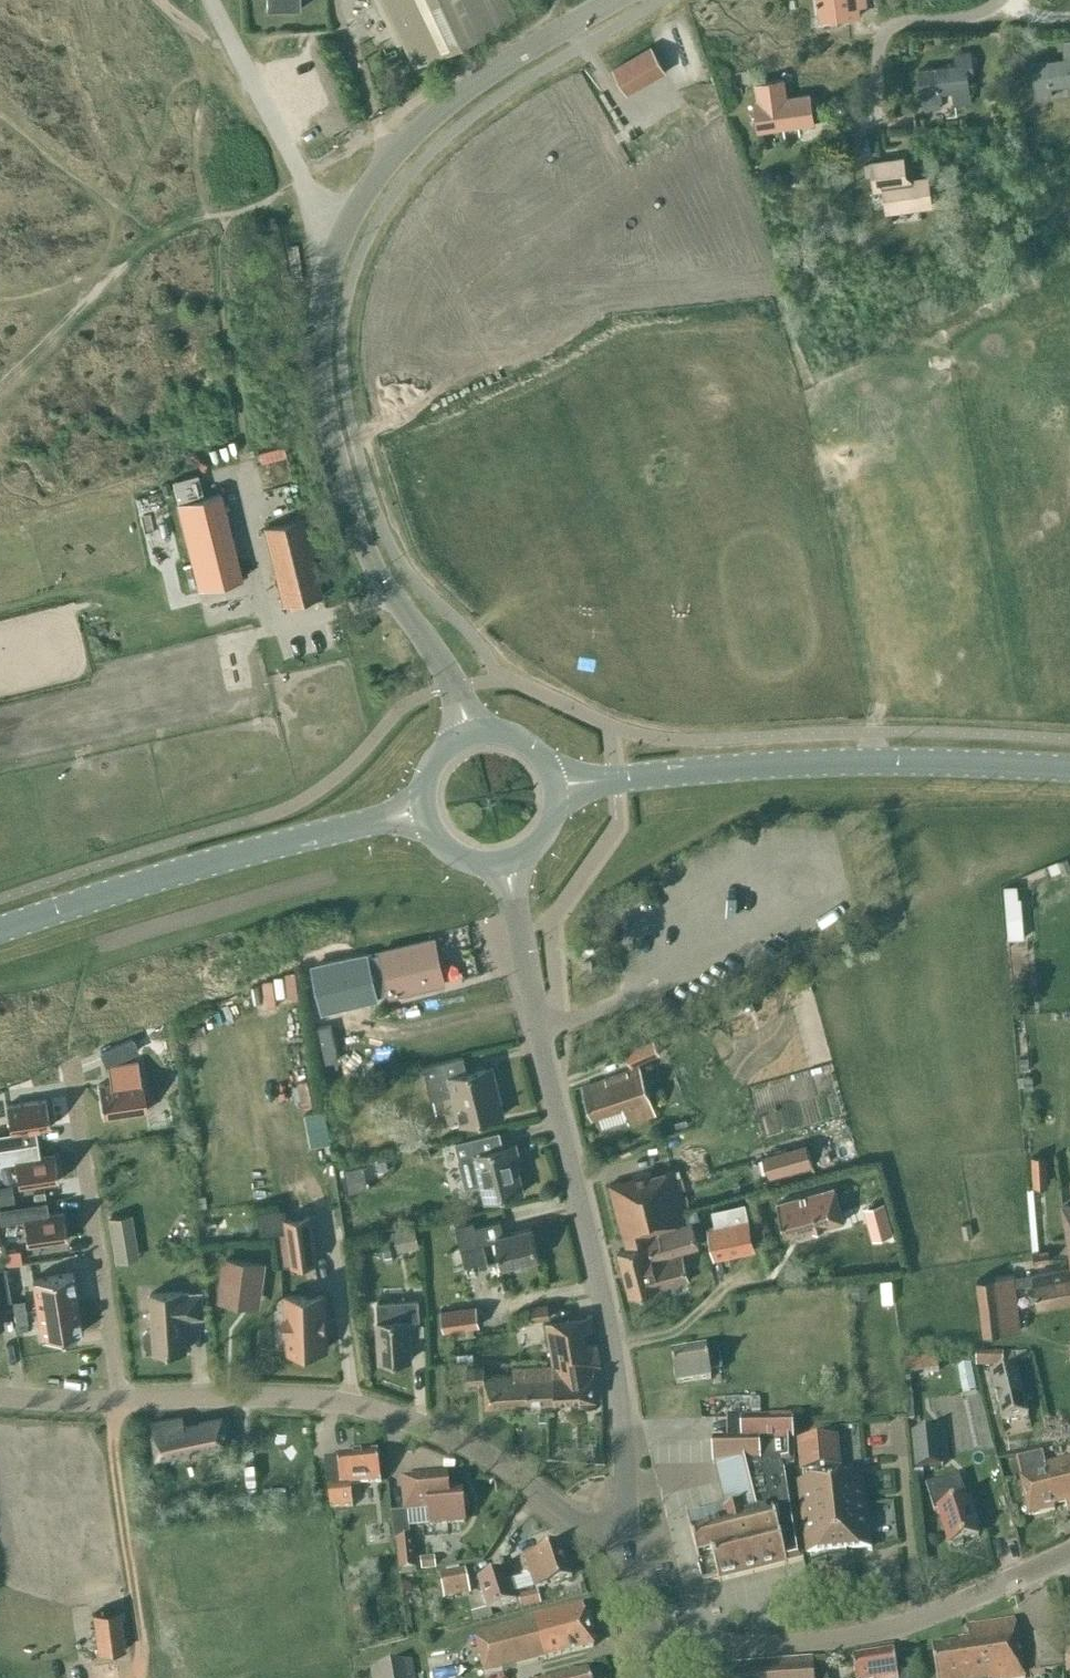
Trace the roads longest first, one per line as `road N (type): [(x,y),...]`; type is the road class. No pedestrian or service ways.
road 1 (unclassified): [(470,735),(441,664),(358,542),(328,426),(322,319),(340,247),(392,157),(457,99),(612,0)]
road 2 (tertiary): [(630,1534),(600,1267),(505,863)]
road 3 (unclassified): [(630,1534),(580,1525),(512,1467),(343,1401),(120,1398)]
road 4 (secondary): [(553,783),(854,761),(1069,768)]
road 5 (secondary): [(422,809),(0,938)]
road 6 (unclassified): [(654,1652),(862,1630),(973,1590),(1069,1543)]
road 7 (residential): [(120,1398),(75,1103)]
road 8 (tertiary): [(654,1652),(630,1534)]

